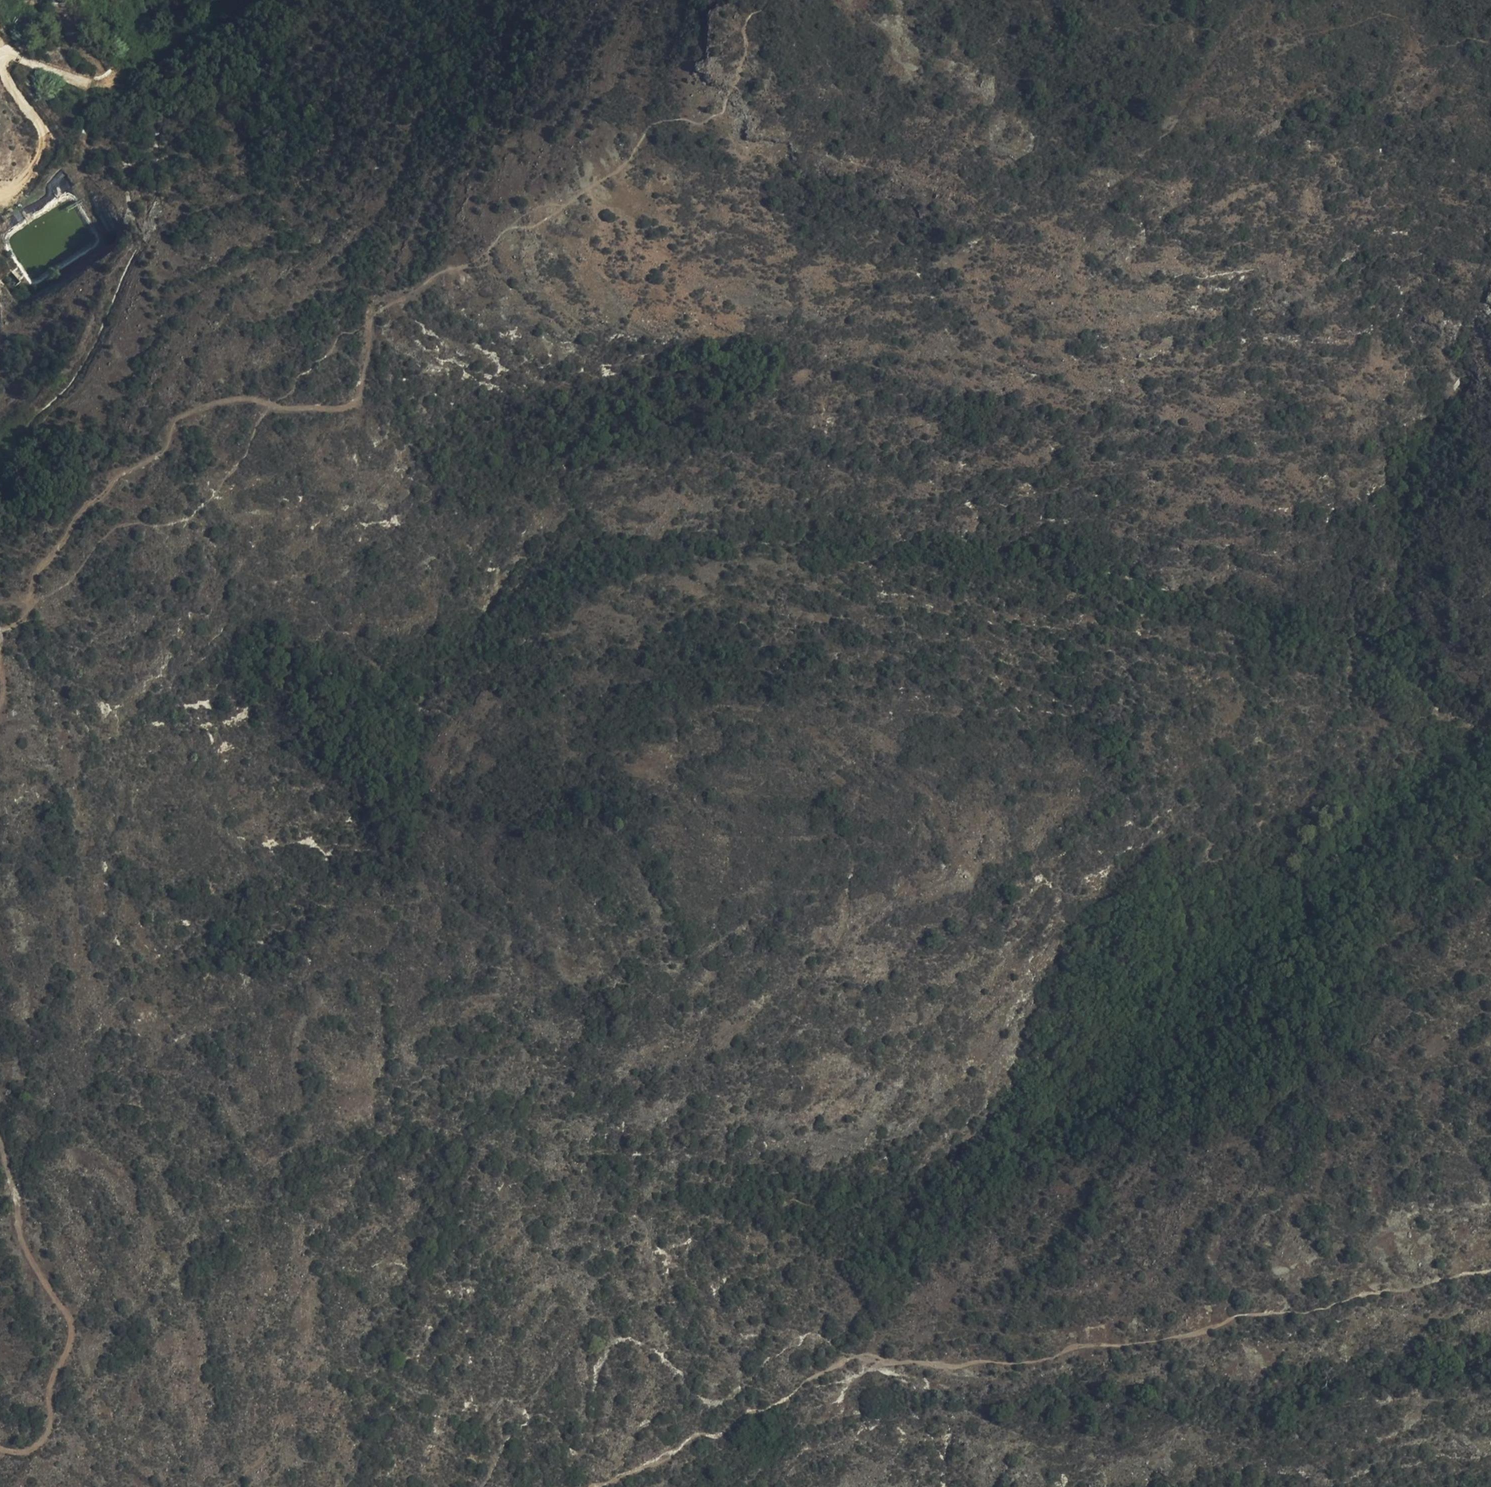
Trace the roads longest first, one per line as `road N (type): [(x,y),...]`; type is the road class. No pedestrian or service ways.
road 1 (track): [(372,316),(359,399),(275,402),(246,394),(187,412),(79,512),(30,595),(0,683)]
road 2 (track): [(0,1147),(28,1255),(73,1326),(50,1389),(52,1426),(30,1450),(0,1448)]

